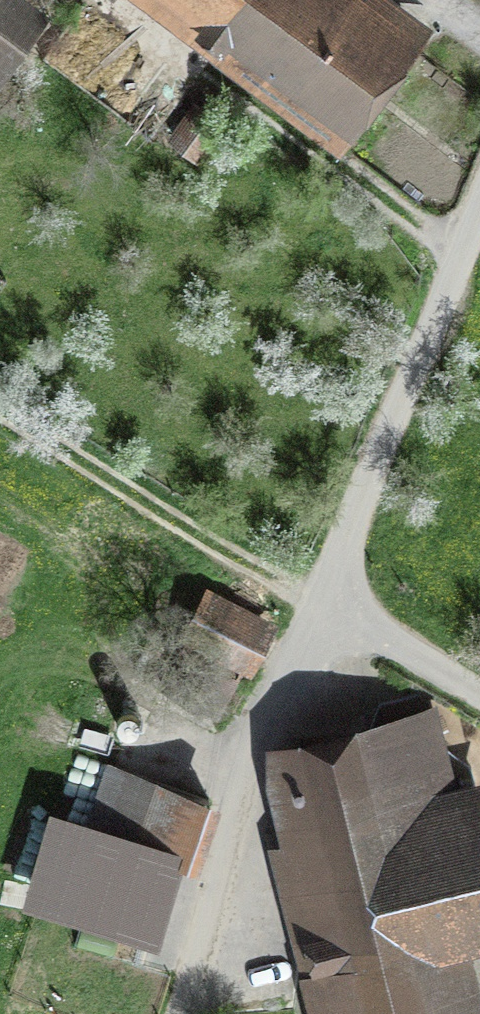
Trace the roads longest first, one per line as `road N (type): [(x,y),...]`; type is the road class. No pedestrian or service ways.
road 1 (track): [(180,1013),(238,776),(321,611),(479,217)]
road 2 (track): [(0,409),(321,611)]
road 3 (track): [(479,700),(321,611)]

